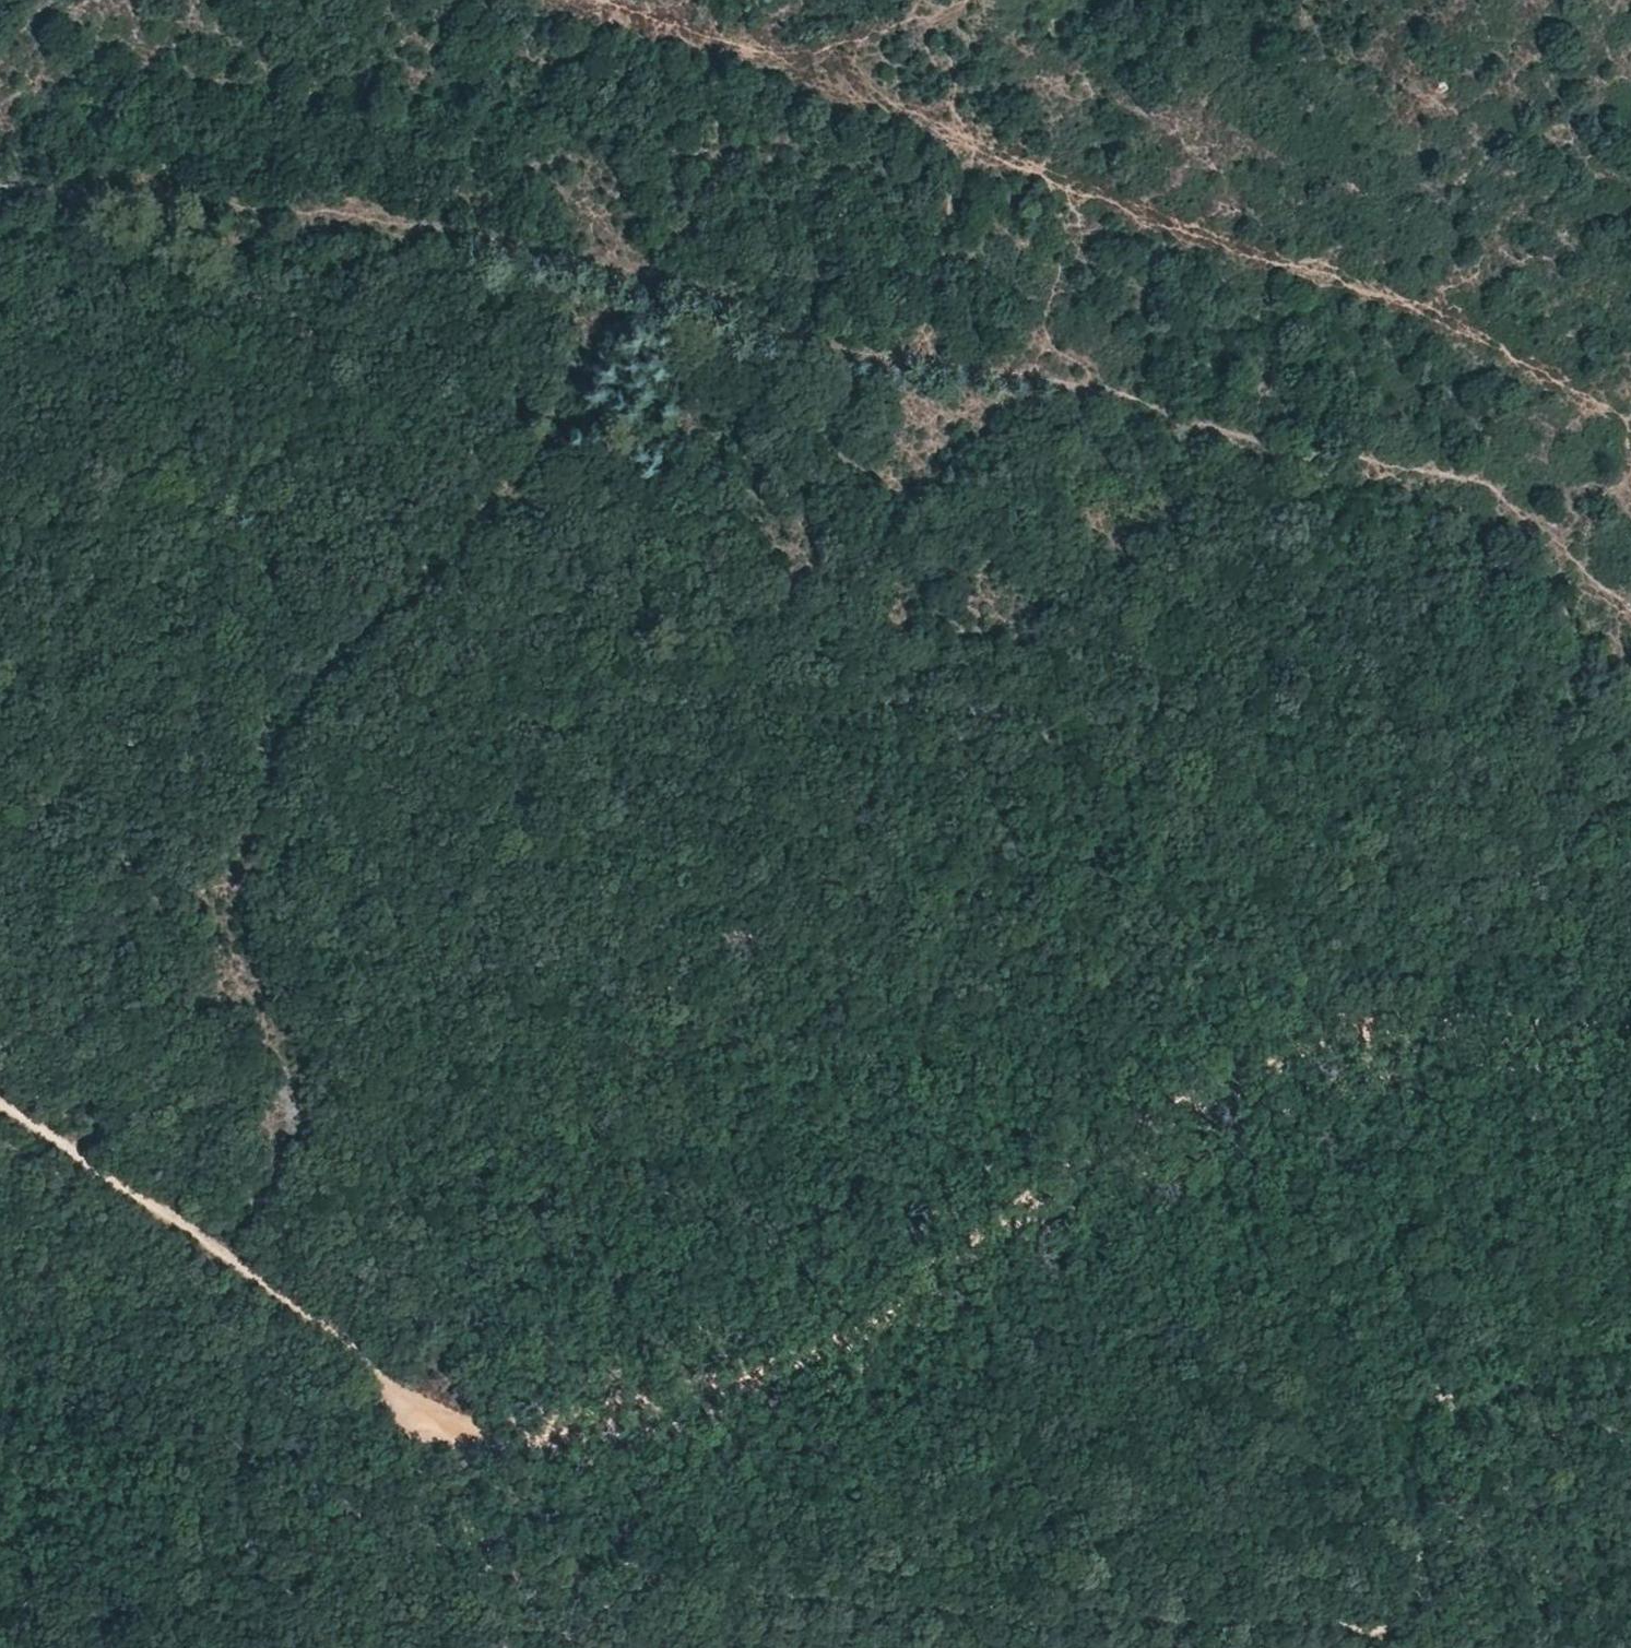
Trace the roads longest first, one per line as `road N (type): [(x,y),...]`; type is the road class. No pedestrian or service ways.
road 1 (track): [(1630,482),(1626,428),(1422,301),(593,0)]
road 2 (track): [(955,0),(856,35),(745,56)]

